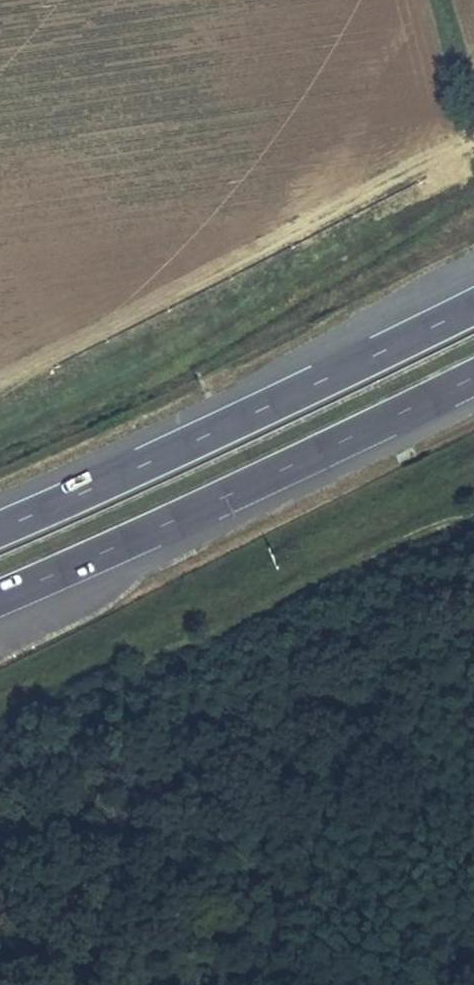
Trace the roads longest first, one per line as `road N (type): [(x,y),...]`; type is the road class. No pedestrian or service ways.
road 1 (track): [(0,777),(156,669),(473,519)]
road 2 (motorway): [(473,307),(0,529)]
road 3 (motorway): [(0,598),(473,379)]

